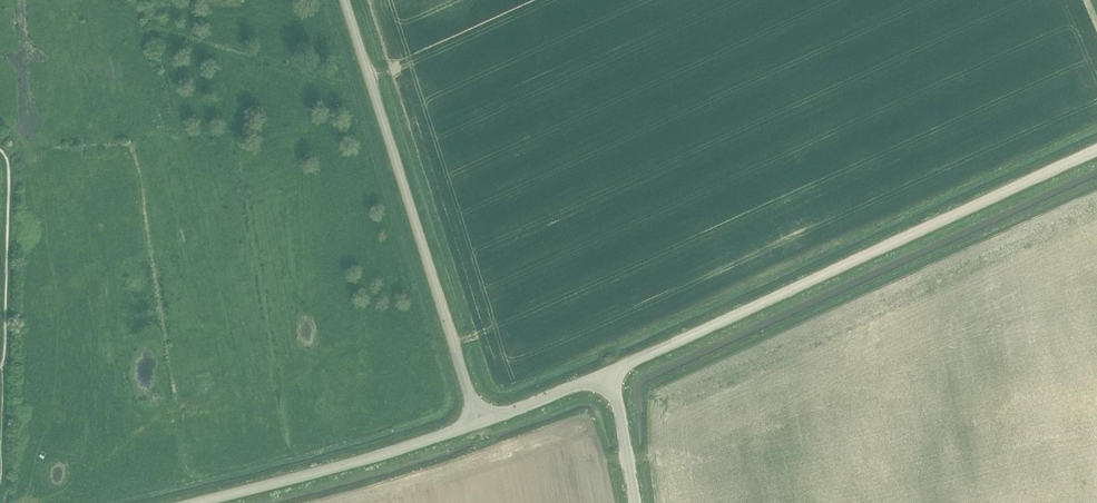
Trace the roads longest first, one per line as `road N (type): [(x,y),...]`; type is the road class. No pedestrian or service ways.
road 1 (unclassified): [(612,373),(1096,152)]
road 2 (unclassified): [(478,423),(345,0)]
road 3 (unclassified): [(196,502),(478,423)]
road 4 (unclassified): [(478,423),(612,373)]
road 5 (unclassified): [(634,502),(612,373)]

